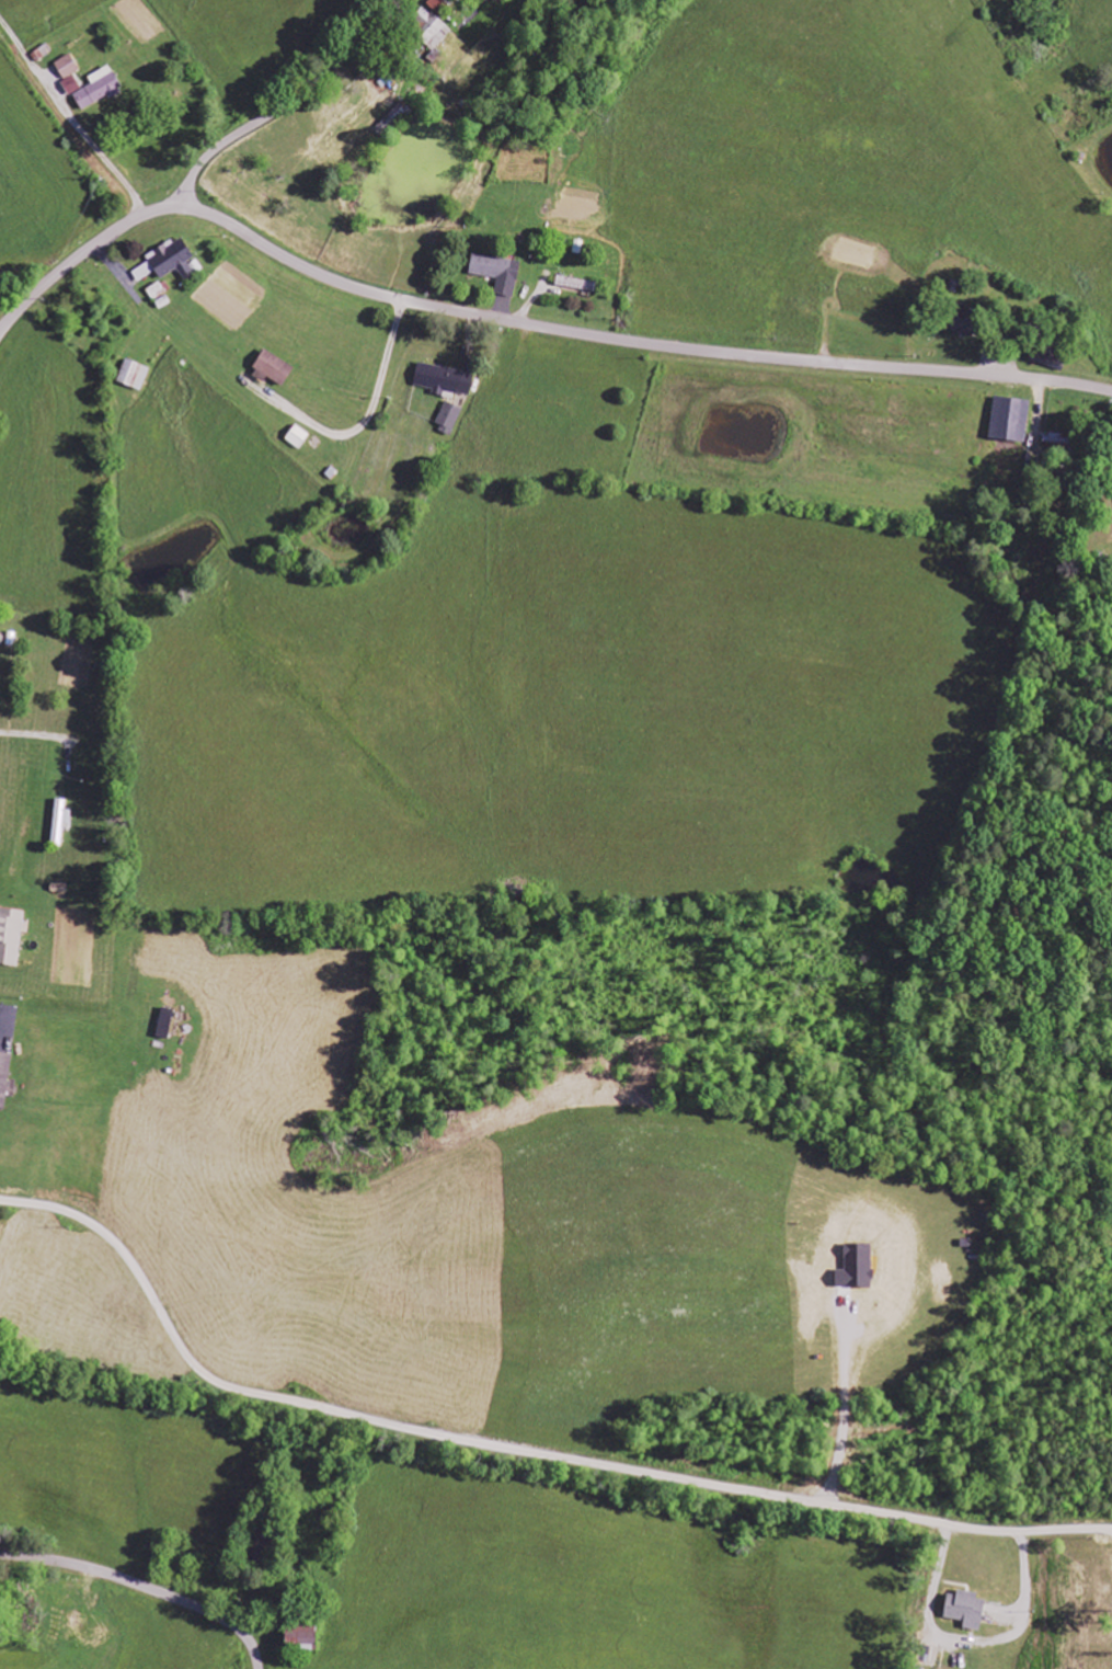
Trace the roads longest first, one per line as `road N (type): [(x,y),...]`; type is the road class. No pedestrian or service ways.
road 1 (residential): [(1111,392),(667,346),(436,306),(317,272),(186,209),(152,213),(111,233),(0,334)]
road 2 (residential): [(174,209),(209,156),(306,89),(400,0)]
road 3 (residential): [(258,1668),(248,1642),(216,1614),(104,1571),(0,1554)]
road 4 (residential): [(174,209),(33,24)]

